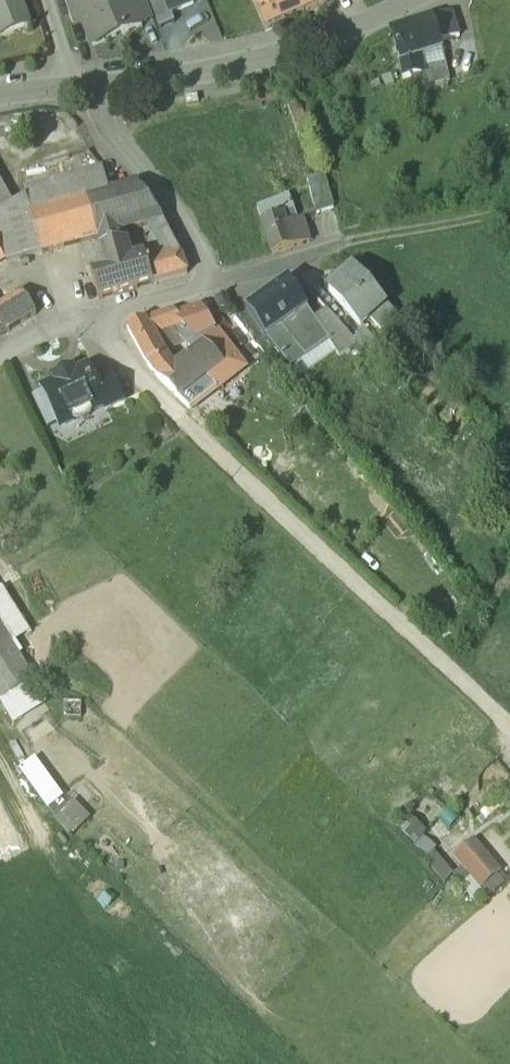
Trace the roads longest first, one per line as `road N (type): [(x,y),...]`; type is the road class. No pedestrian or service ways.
road 1 (track): [(90,316),(146,386),(509,727)]
road 2 (residential): [(0,93),(223,65),(323,36),(407,0)]
road 3 (track): [(106,85),(127,151),(194,231),(221,285)]
road 4 (track): [(509,211),(346,240)]
road 5 (track): [(221,285),(90,316)]

